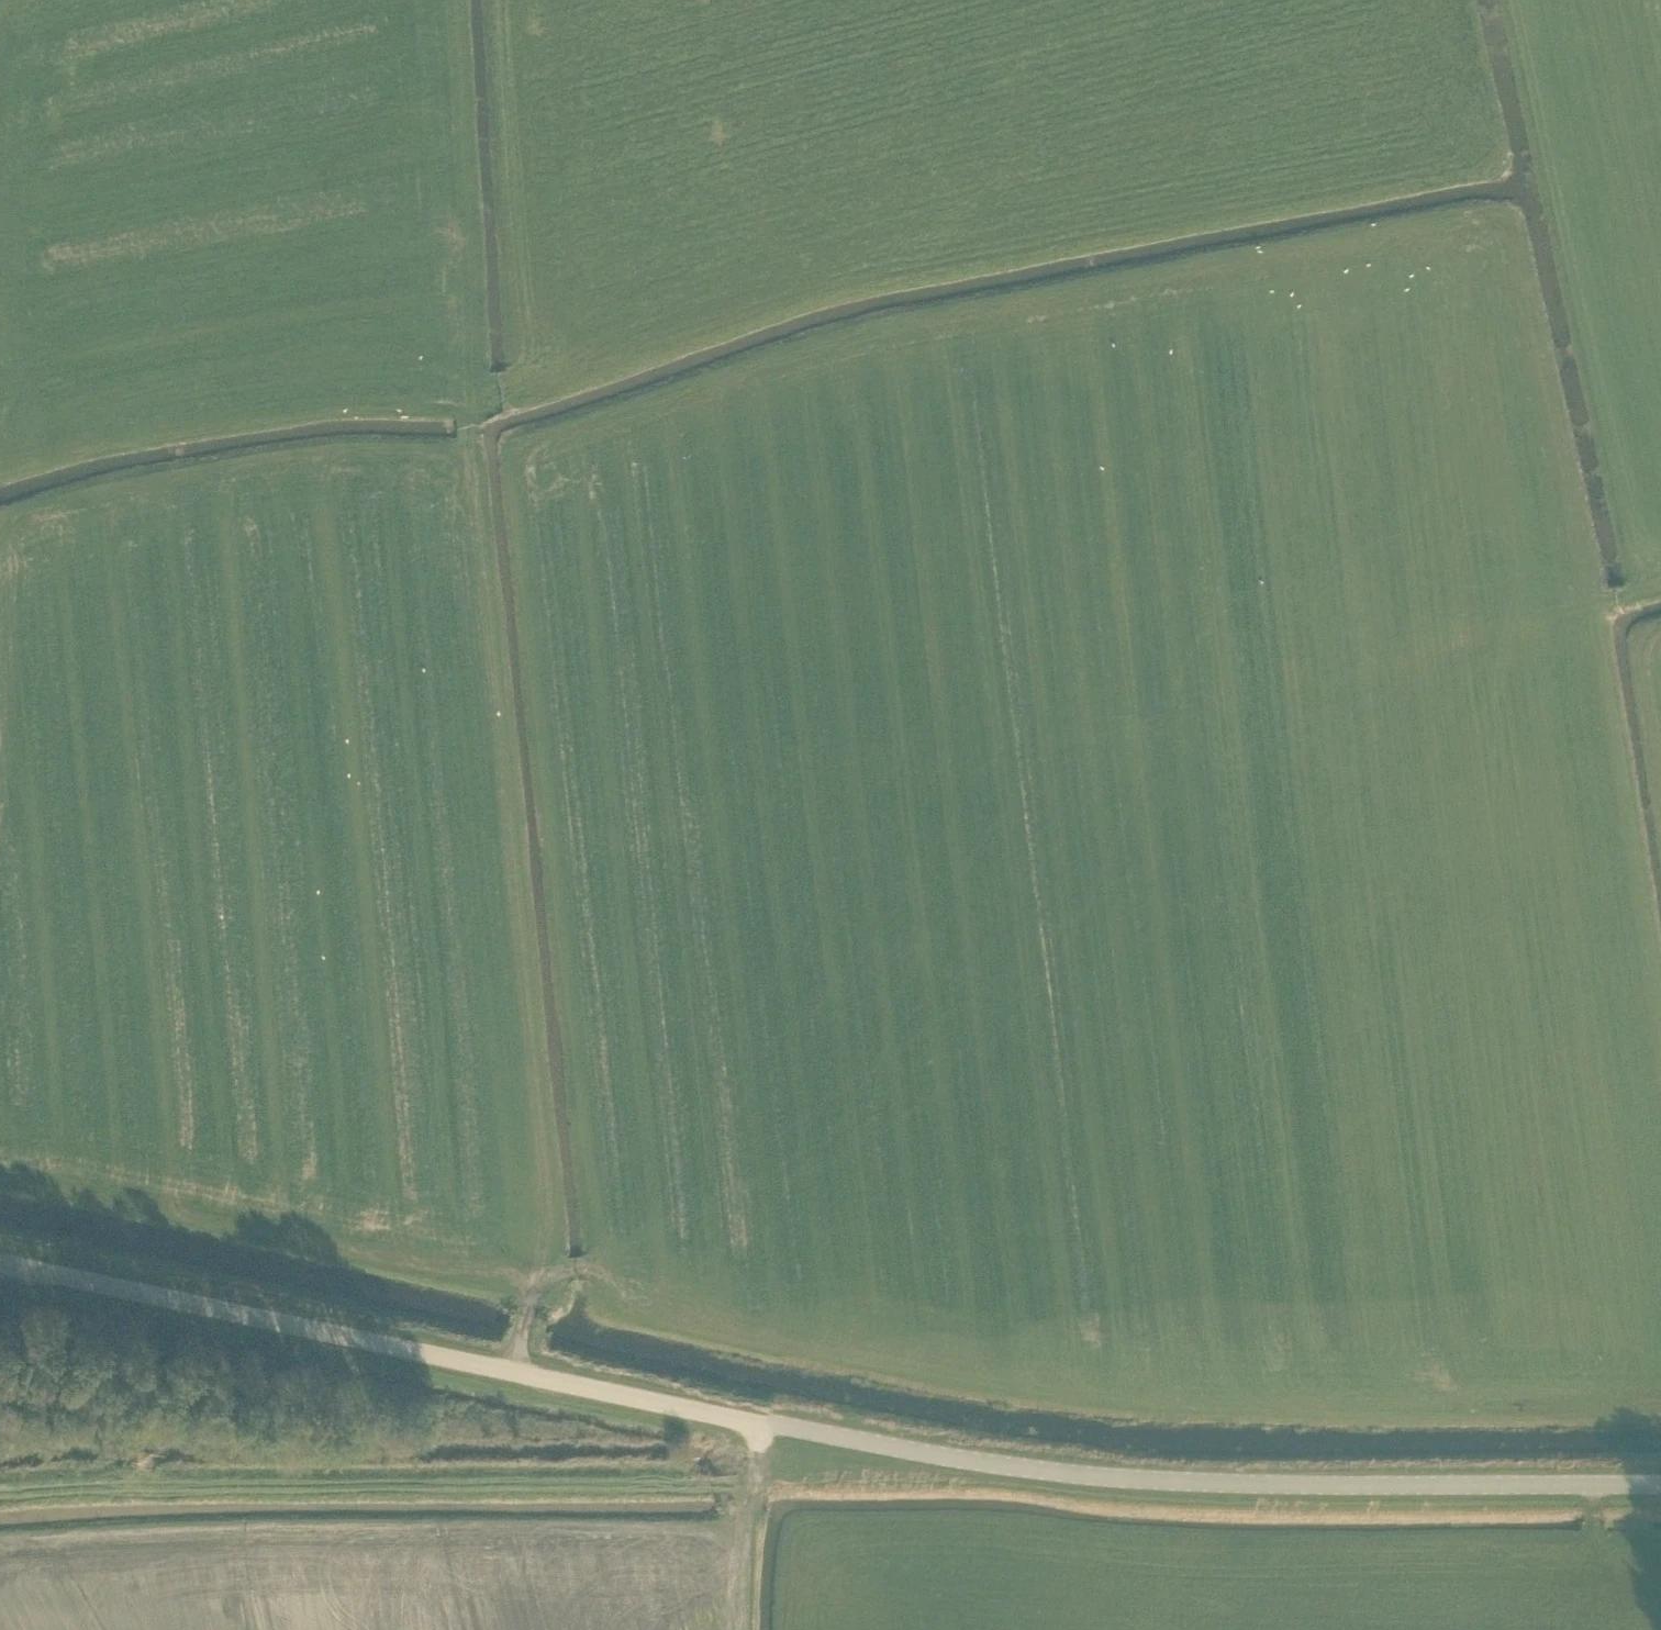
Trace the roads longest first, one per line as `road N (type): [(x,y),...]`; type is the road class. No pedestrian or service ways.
road 1 (tertiary): [(1660,1487),(1189,1486),(1080,1477),(885,1447),(0,1262)]

